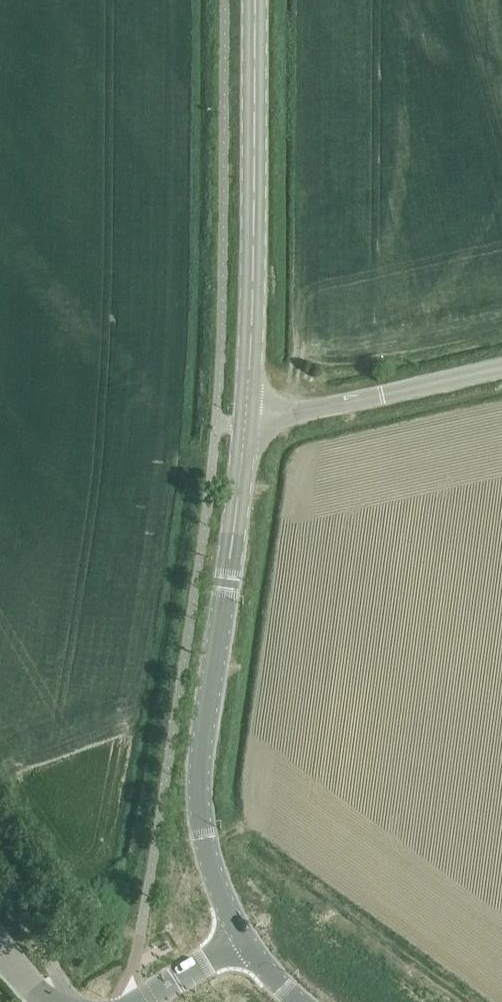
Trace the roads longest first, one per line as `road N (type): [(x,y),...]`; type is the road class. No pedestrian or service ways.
road 1 (tertiary): [(246,940),(208,860),(199,790),(245,426)]
road 2 (tertiary): [(245,426),(255,0)]
road 3 (unclassified): [(245,426),(501,369)]
road 4 (residential): [(69,1001),(0,873)]
road 5 (tertiary): [(137,1001),(246,940)]

